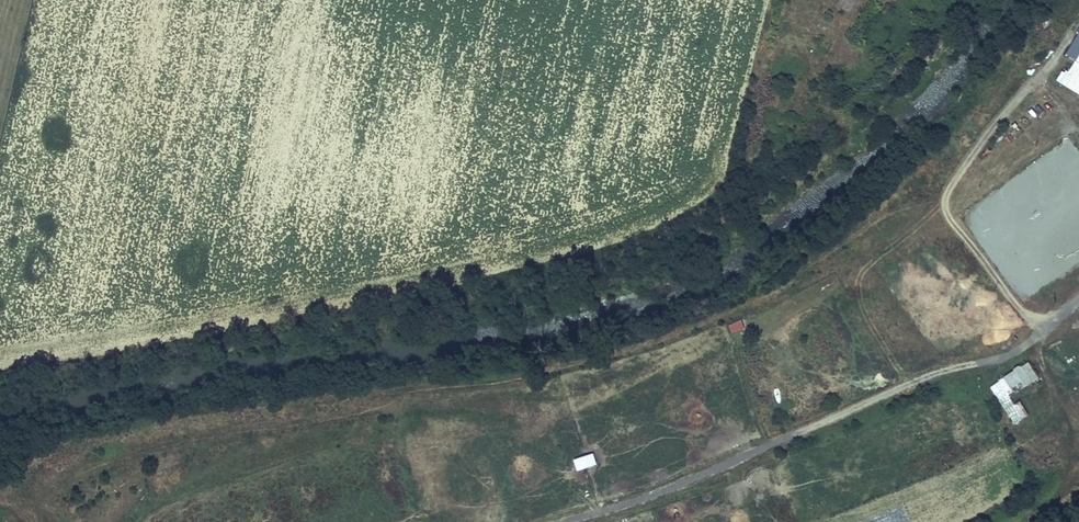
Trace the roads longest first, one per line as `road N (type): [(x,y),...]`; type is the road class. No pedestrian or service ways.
road 1 (track): [(938,203),(885,215),(766,297),(658,341),(500,382),(184,423),(45,459),(7,498)]
road 2 (track): [(938,203),(814,288),(623,368),(496,399),(268,424),(133,451),(7,498)]
road 3 (track): [(568,521),(650,497),(931,376),(1013,354),(1078,301)]
road 4 (track): [(938,203),(1036,336),(1075,459),(1067,482),(1018,521)]

